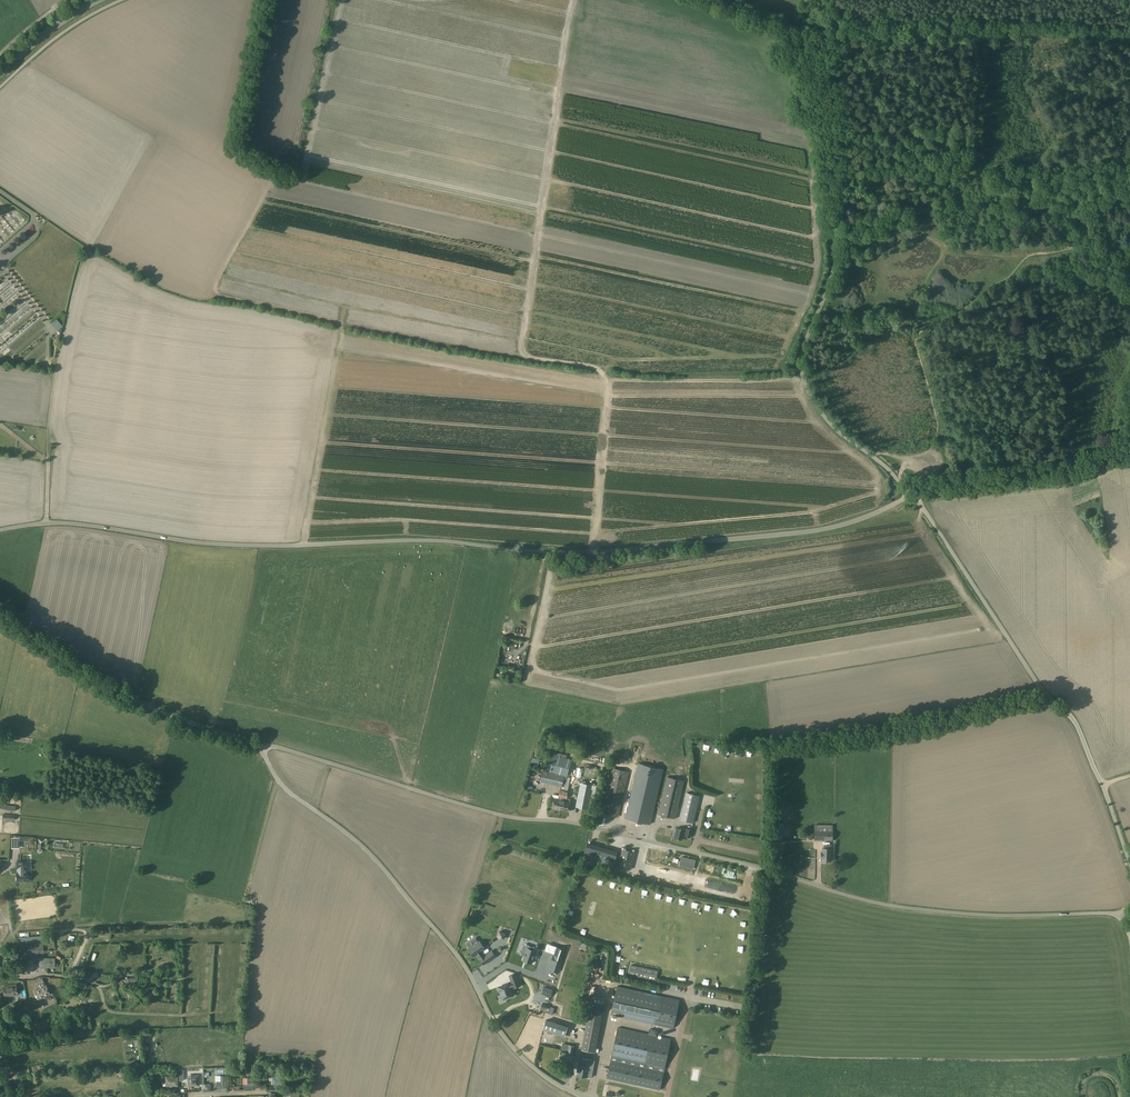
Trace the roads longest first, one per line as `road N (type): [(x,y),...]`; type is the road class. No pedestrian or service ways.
road 1 (unclassified): [(0,531),(54,523),(236,546),(421,540),(584,552),(817,530),(909,497)]
road 2 (unclassified): [(1116,914),(969,914),(876,903),(564,822),(498,815),(255,742)]
road 3 (unclassified): [(909,497),(828,421),(802,370),(839,237),(825,39),(725,0)]
road 4 (unclassified): [(587,1096),(553,1082),(506,1040),(445,942),(351,836),(281,783),(255,742)]
road 5 (unclassified): [(1129,863),(1075,721),(1040,687),(914,495)]
road 6 (track): [(1069,229),(1063,248),(1025,259),(917,335),(942,449)]
road 7 (track): [(838,171),(964,175),(1129,153)]
road 8 (unclassified): [(255,742),(136,699),(0,610)]
road 9 (track): [(942,449),(951,472),(1098,447),(1112,432),(1122,379)]
road 10 (unclassified): [(914,495),(1064,474),(1129,451)]
road 11 (track): [(220,1013),(227,1013),(231,940),(200,940),(196,1015)]
road 12 (track): [(303,158),(340,0)]
road 13 (track): [(0,425),(48,460),(45,524)]
road 14 (secondary): [(0,74),(97,0)]

